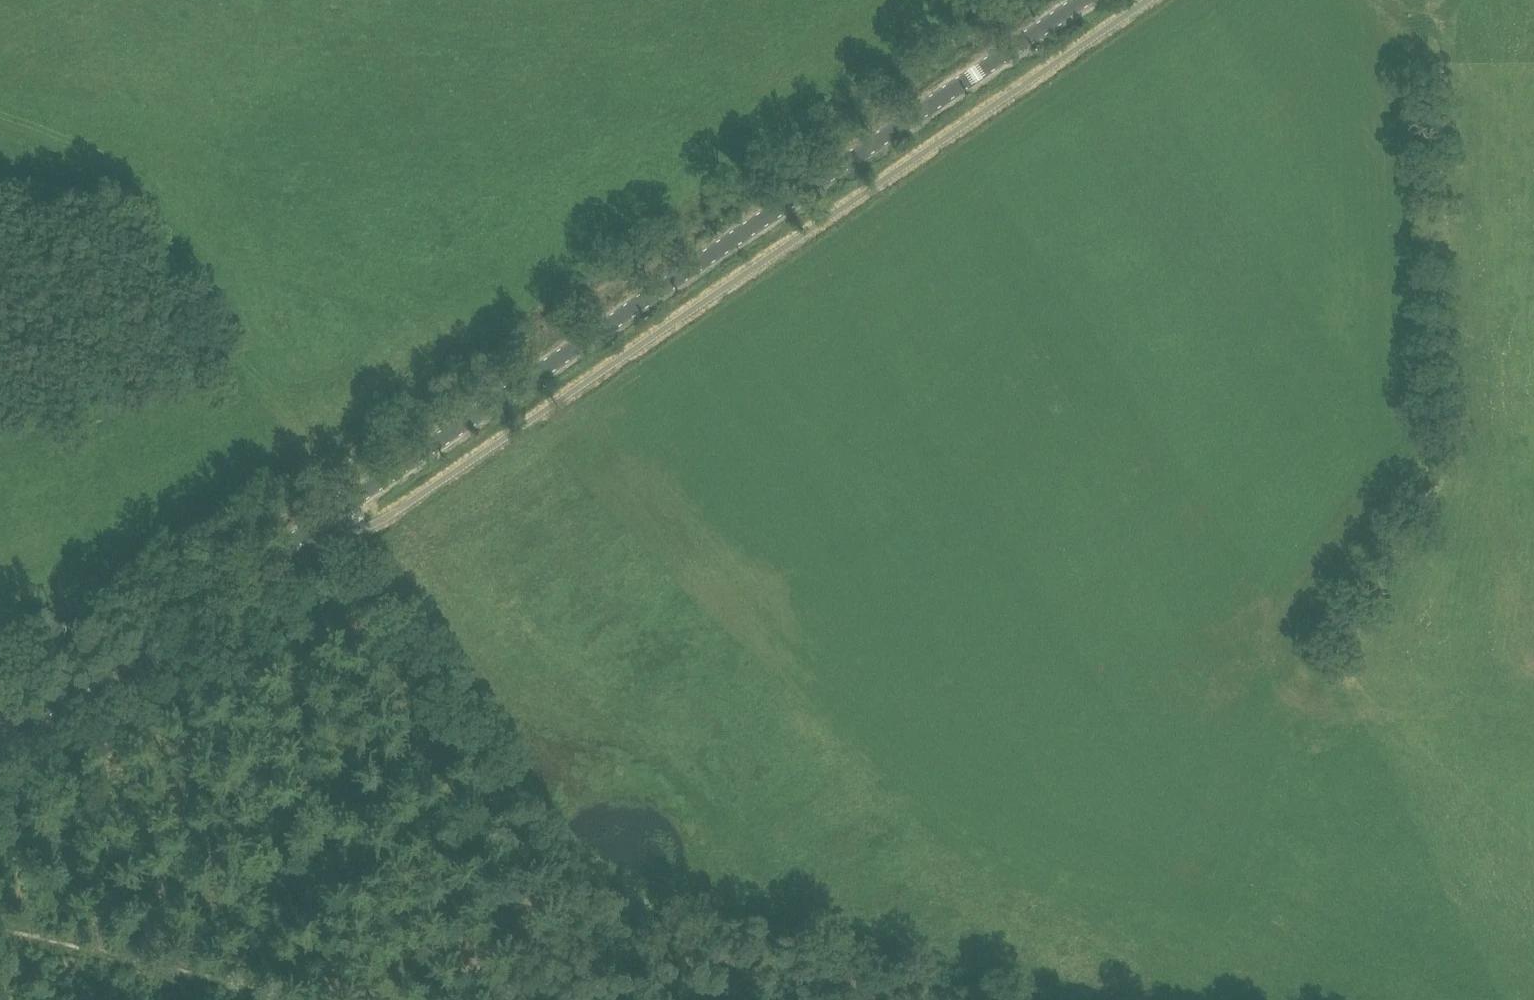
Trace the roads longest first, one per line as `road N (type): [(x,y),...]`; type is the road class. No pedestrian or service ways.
road 1 (tertiary): [(0,737),(1084,0)]

